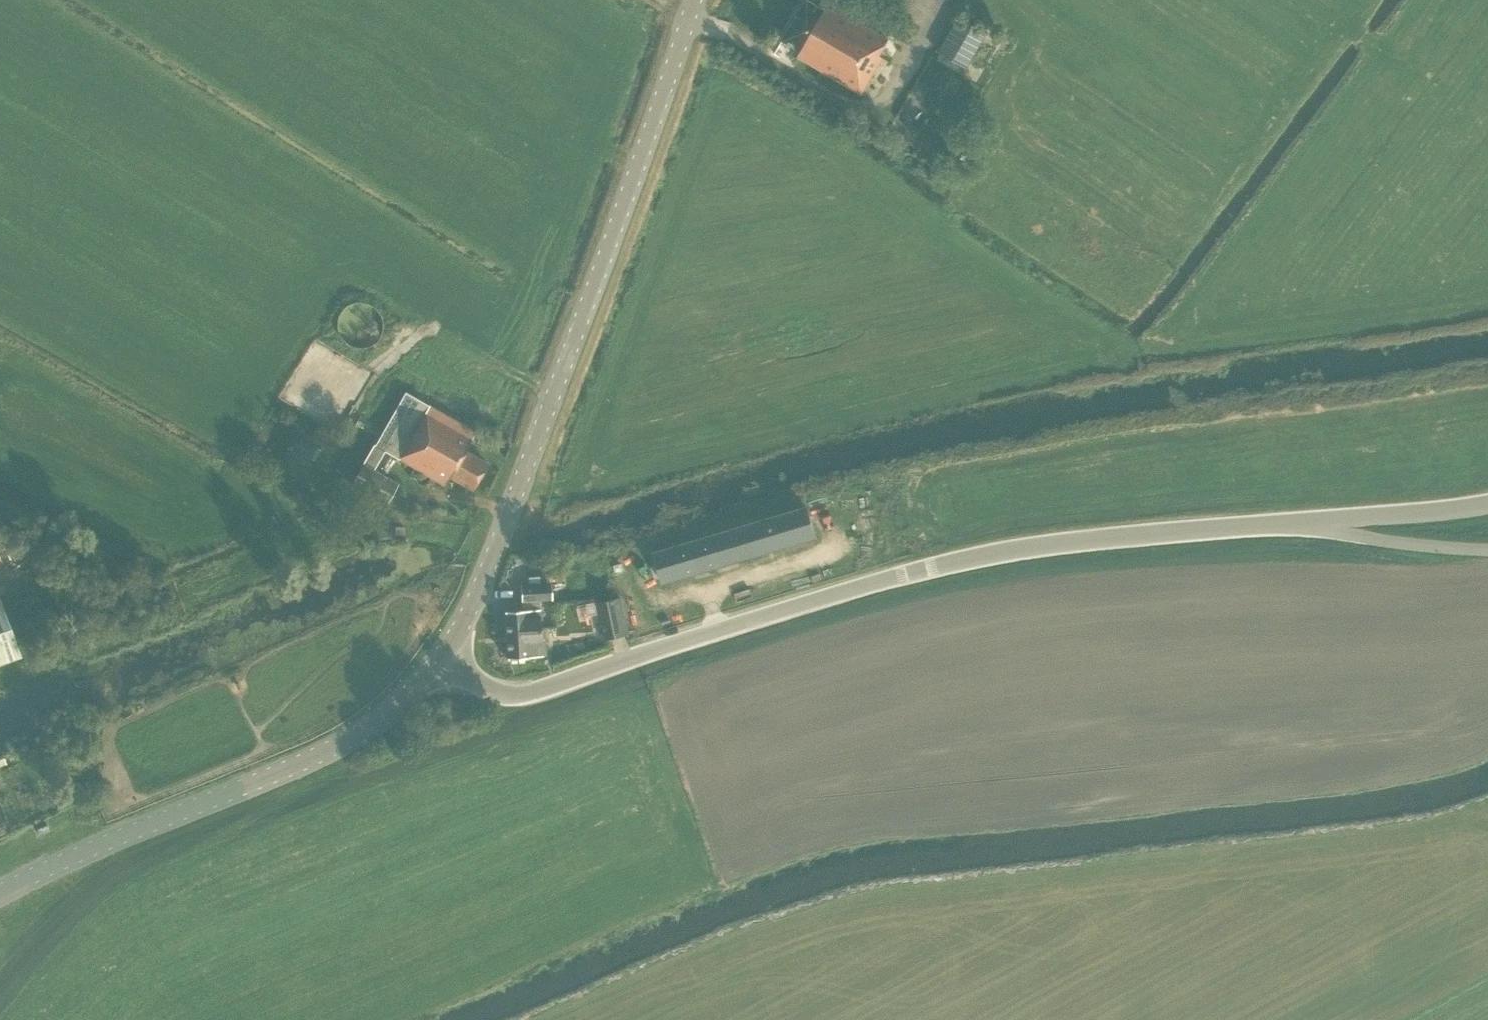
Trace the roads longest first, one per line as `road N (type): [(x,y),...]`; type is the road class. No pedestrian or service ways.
road 1 (unclassified): [(440,658),(497,691),(522,693),(962,560),(1071,541),(1305,520)]
road 2 (tertiary): [(440,658),(485,574),(697,0)]
road 3 (tertiary): [(0,891),(332,749),(385,714),(440,658)]
road 4 (unclassified): [(1487,549),(1399,543),(1305,520)]
road 5 (unclassified): [(1305,520),(1487,504)]

